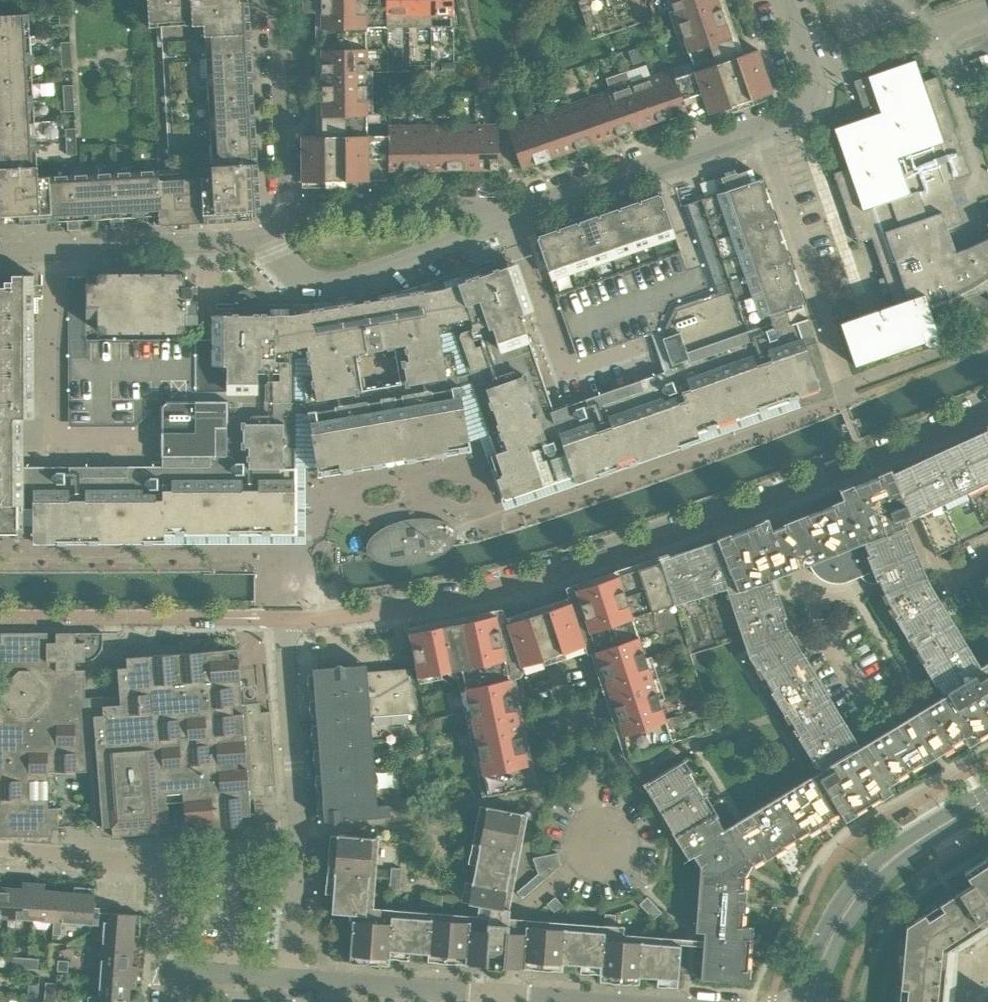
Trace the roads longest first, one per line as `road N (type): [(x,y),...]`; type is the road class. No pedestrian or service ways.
road 1 (residential): [(289,977),(298,829),(289,625)]
road 2 (residential): [(263,236),(301,280),(344,281),(425,256),(520,211)]
road 3 (tertiary): [(987,796),(899,850),(869,878),(829,933),(808,1001)]
road 4 (residential): [(175,974),(174,883),(166,866),(0,846)]
road 5 (residential): [(263,236),(0,252)]
road 6 (residential): [(773,498),(529,581)]
road 7 (residential): [(520,211),(758,127)]
road 8 (residential): [(529,581),(289,625)]
road 9 (residential): [(987,409),(773,498)]
road 10 (residential): [(520,211),(320,208),(293,216)]
road 11 (residential): [(588,792),(529,581)]
road 12 (residential): [(293,216),(284,199),(273,0)]
road 13 (residential): [(758,127),(829,329)]
road 14 (residential): [(859,297),(800,107)]
road 15 (residential): [(289,977),(478,991)]
road 16 (residential): [(478,991),(639,1001)]
road 17 (residential): [(878,722),(818,622),(819,596)]

